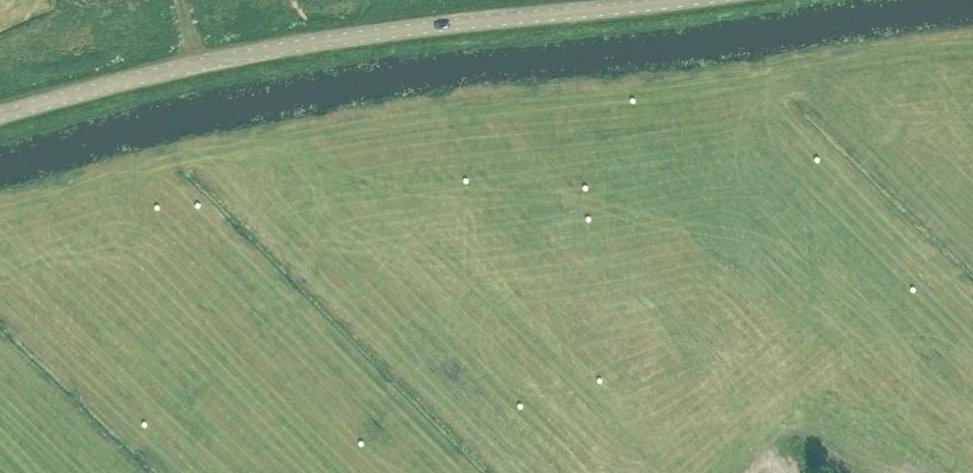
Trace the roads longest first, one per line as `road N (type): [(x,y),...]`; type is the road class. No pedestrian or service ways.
road 1 (unclassified): [(0,114),(226,57),(667,0)]

